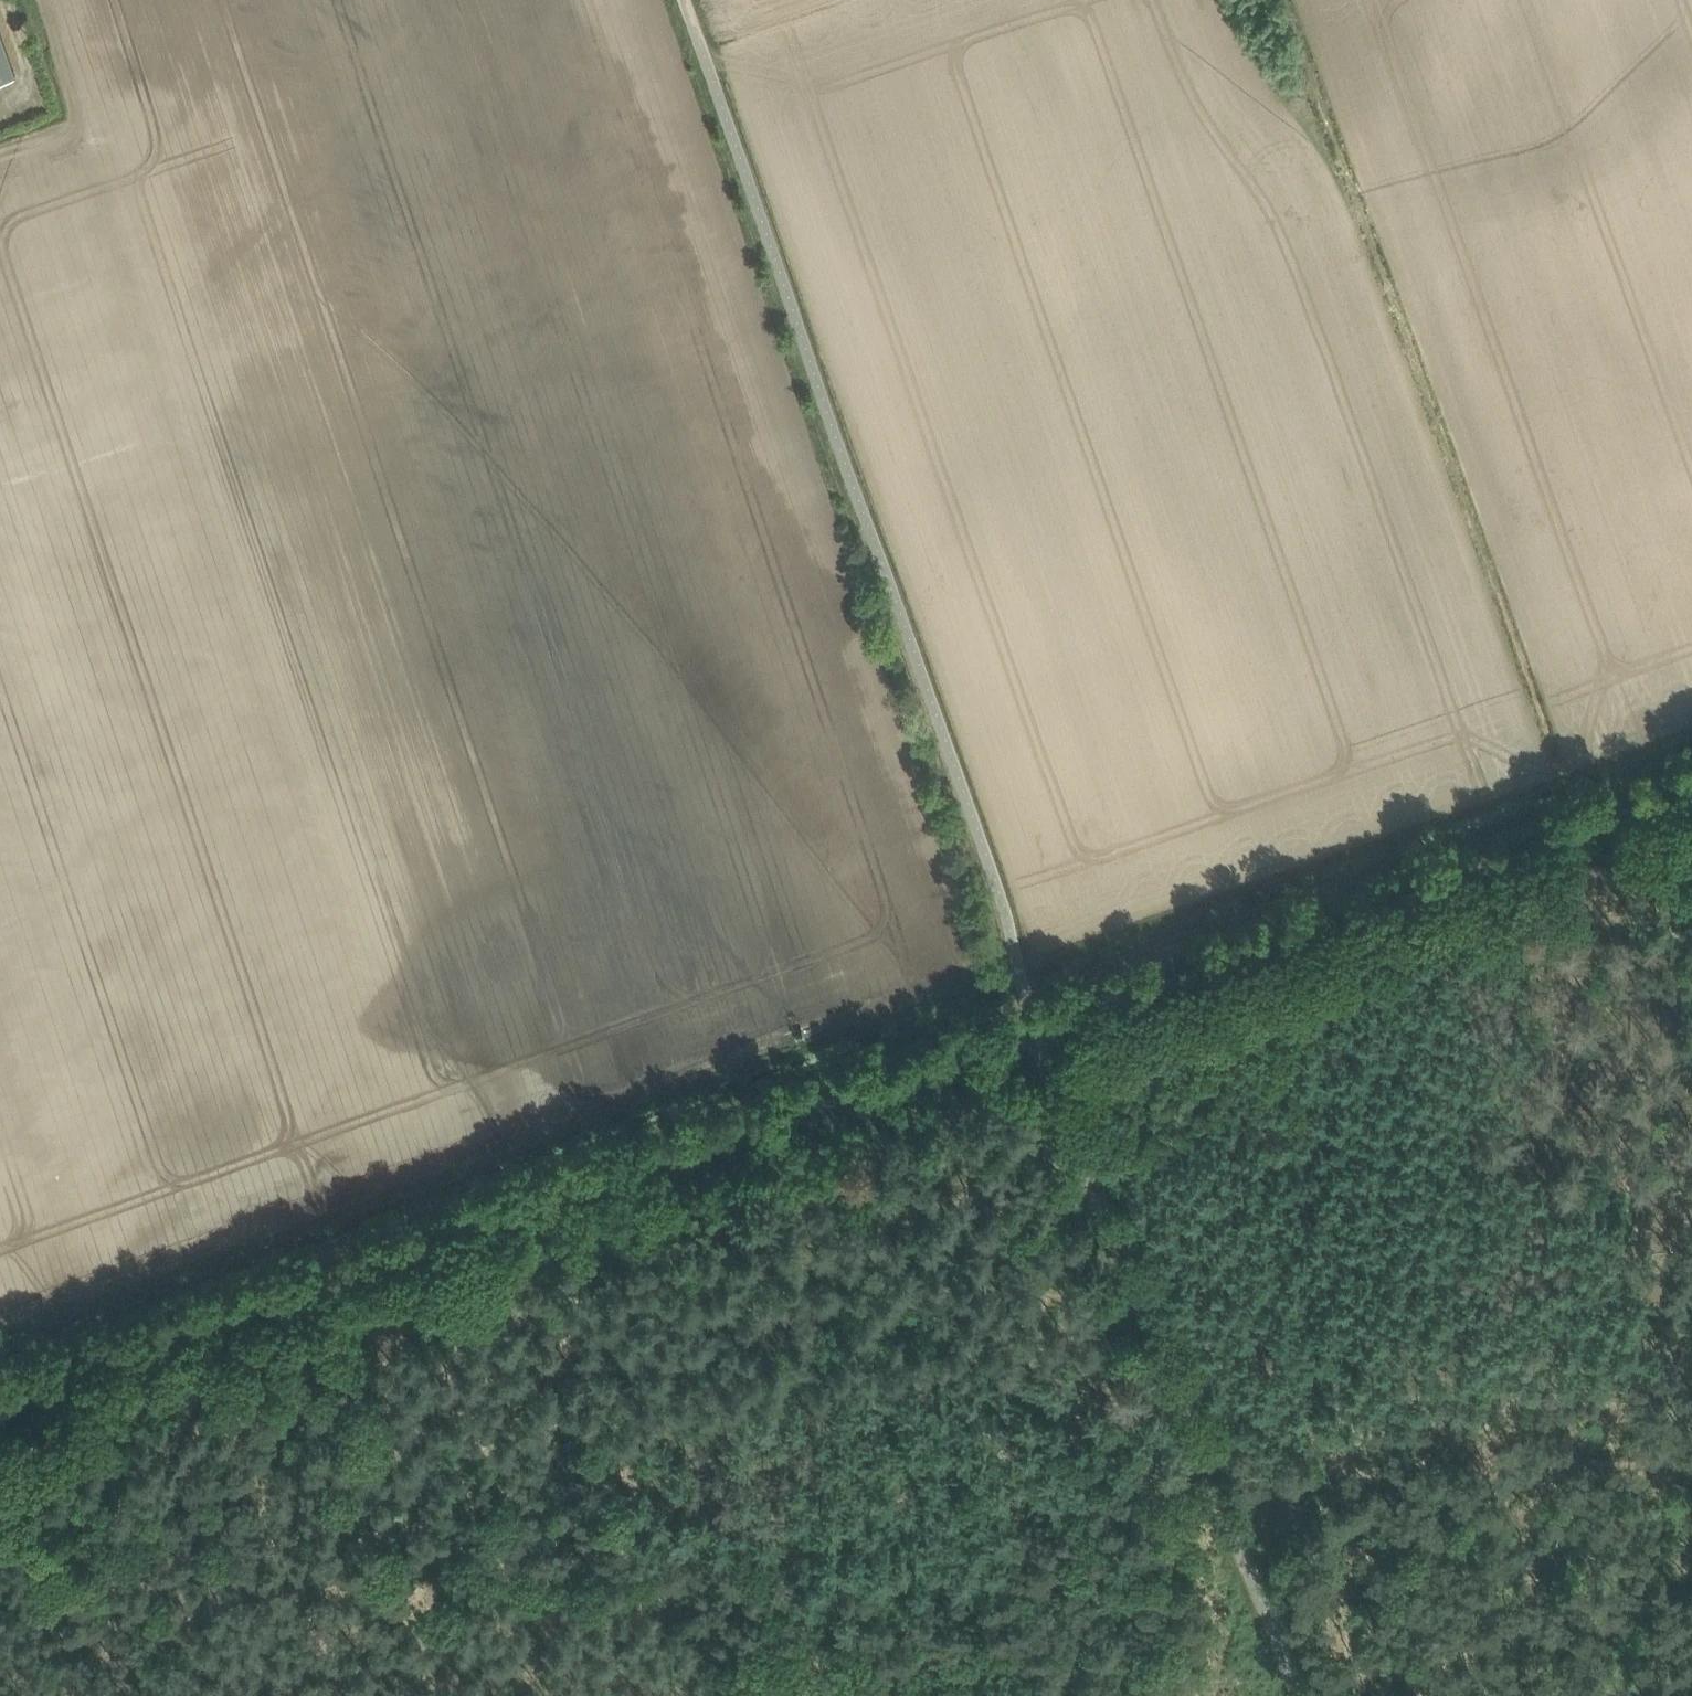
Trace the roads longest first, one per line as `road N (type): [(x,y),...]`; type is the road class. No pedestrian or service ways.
road 1 (track): [(0,1382),(1020,1015)]
road 2 (track): [(1020,1015),(1293,1695)]
road 3 (track): [(1691,753),(1035,1009)]

